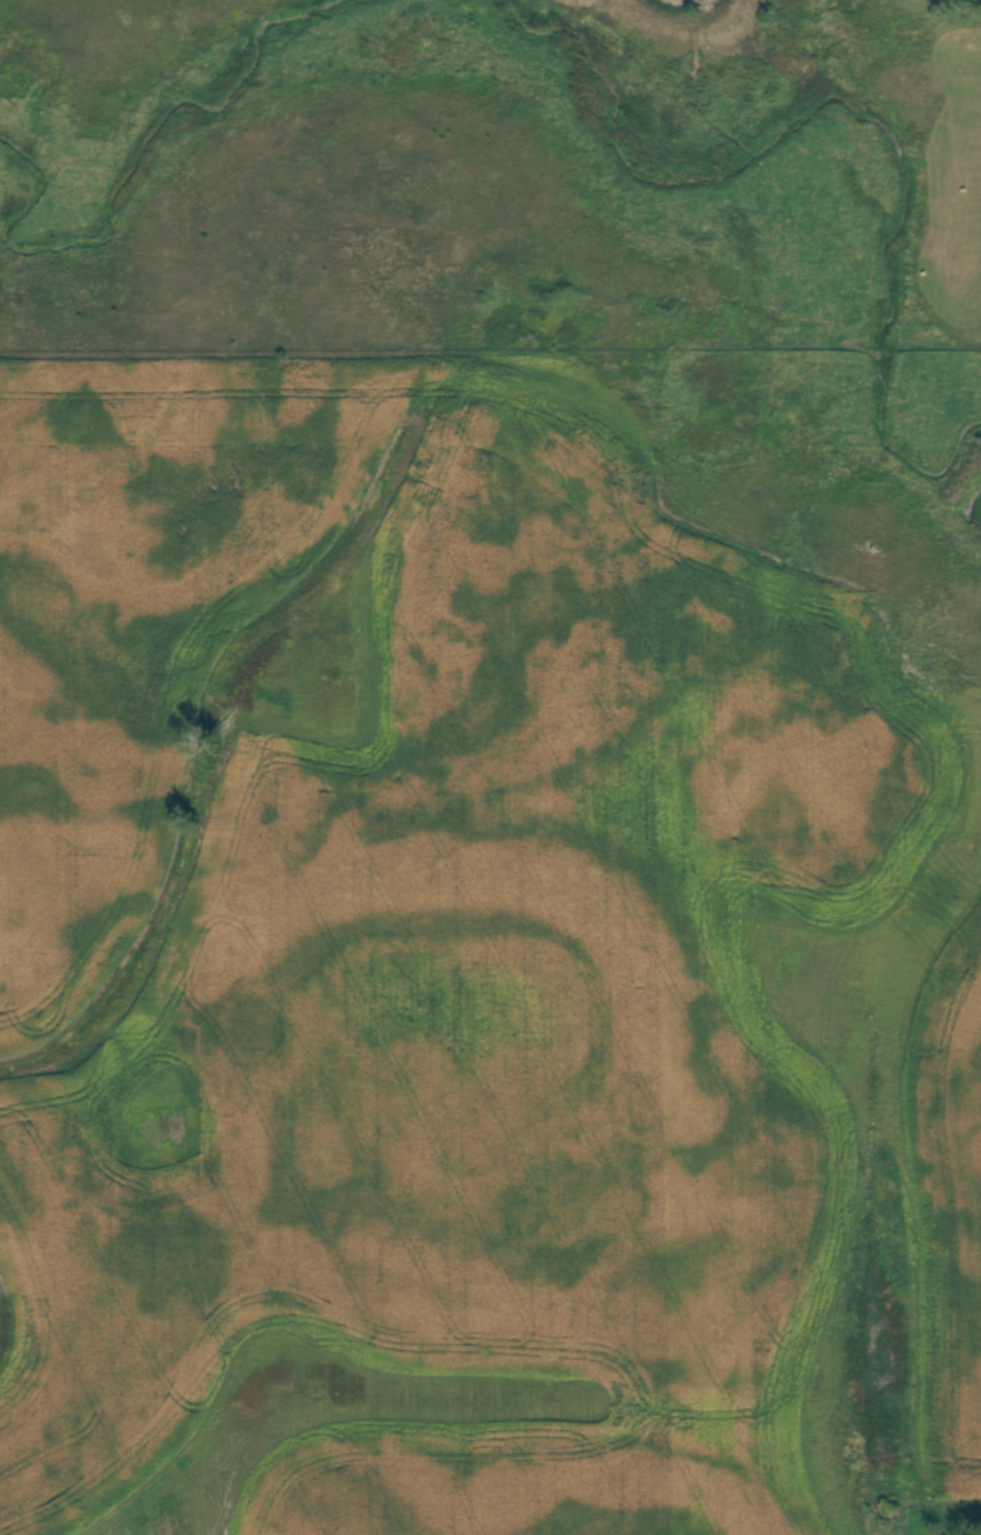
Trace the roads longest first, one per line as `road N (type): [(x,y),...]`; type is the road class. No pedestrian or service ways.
road 1 (residential): [(980,292),(645,272)]

